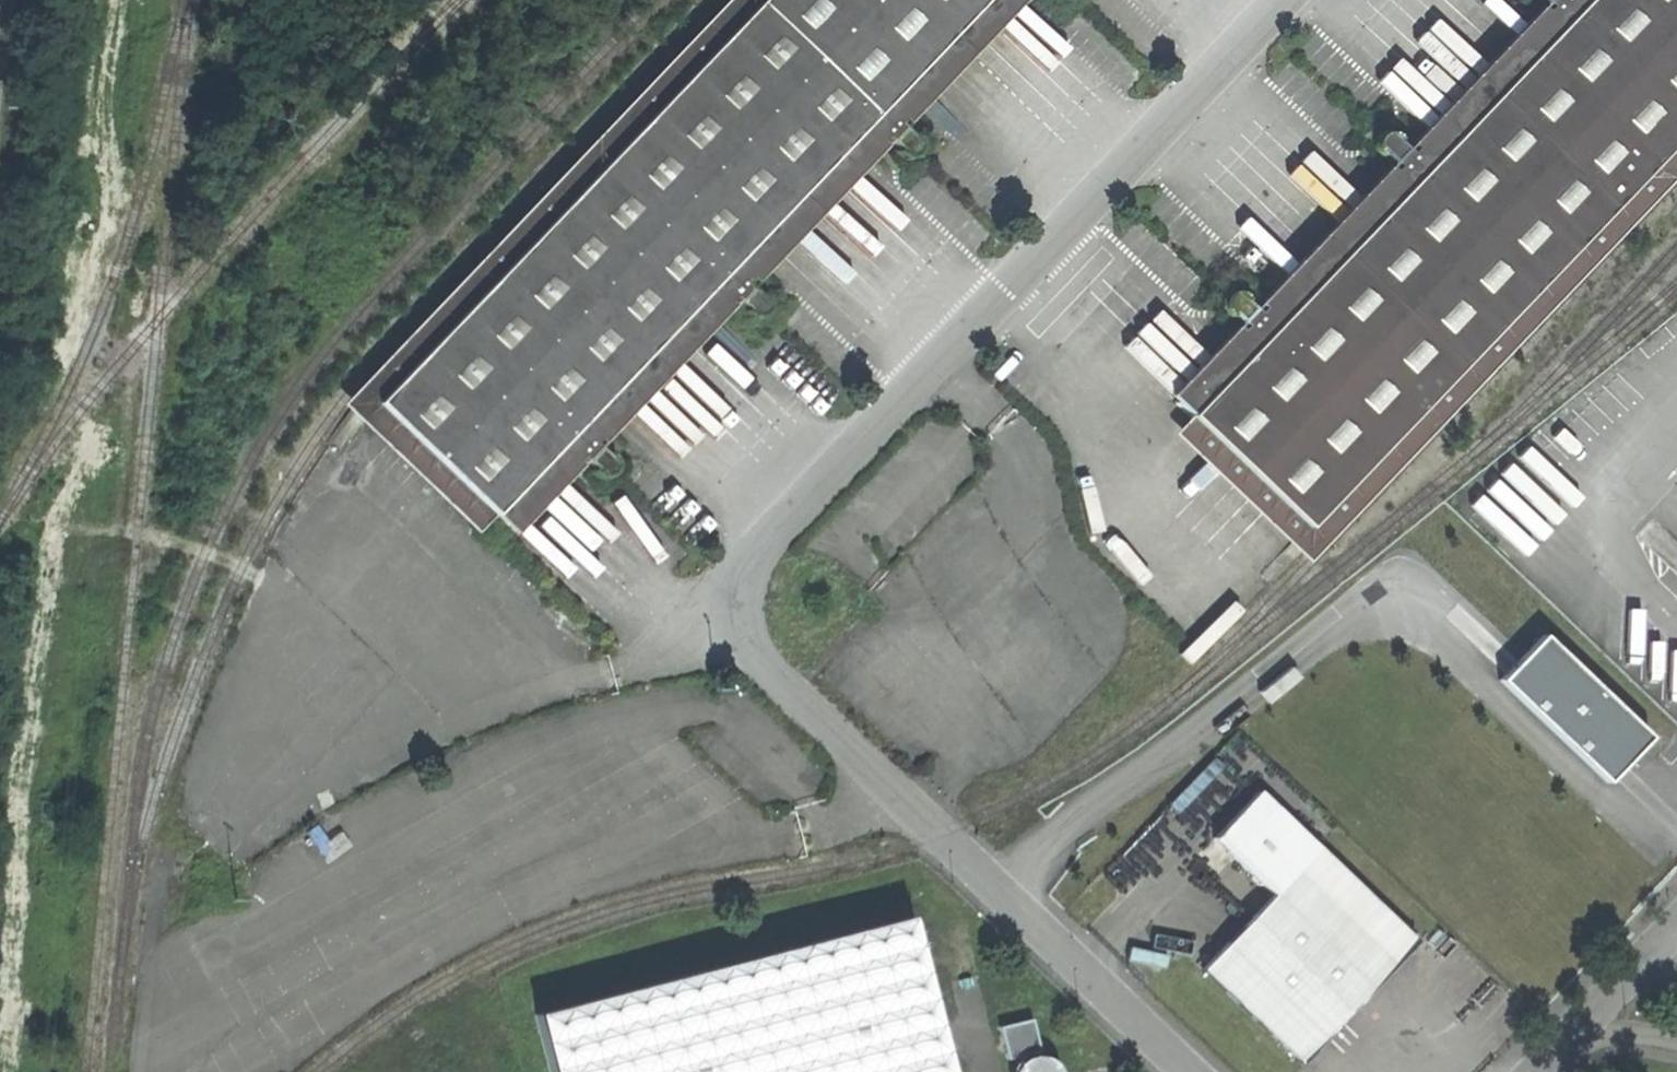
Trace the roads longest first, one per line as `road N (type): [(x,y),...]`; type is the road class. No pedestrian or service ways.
road 1 (unclassified): [(1192,1071),(775,677),(748,645),(740,608),(749,571),(762,554),(1287,0)]
road 2 (unclassified): [(1534,1071),(1676,922)]

